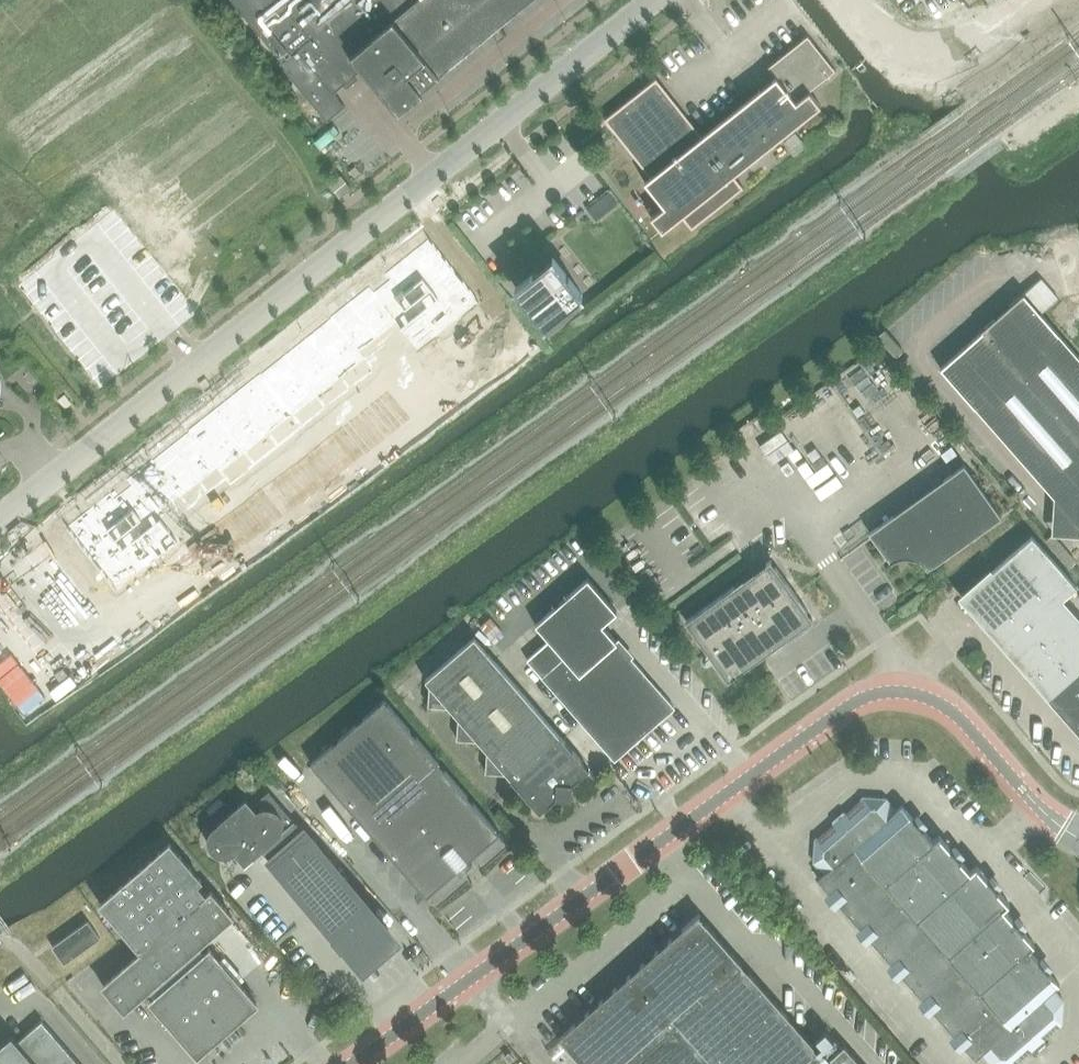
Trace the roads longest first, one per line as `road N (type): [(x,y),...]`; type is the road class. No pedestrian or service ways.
road 1 (unclassified): [(353,1063),(864,699),(899,694),(949,710),(1040,809),(1078,835)]
road 2 (residential): [(200,366),(658,0)]
road 3 (residential): [(0,525),(200,366)]
road 4 (unclassified): [(855,0),(883,29),(932,54),(971,48),(1040,0)]

